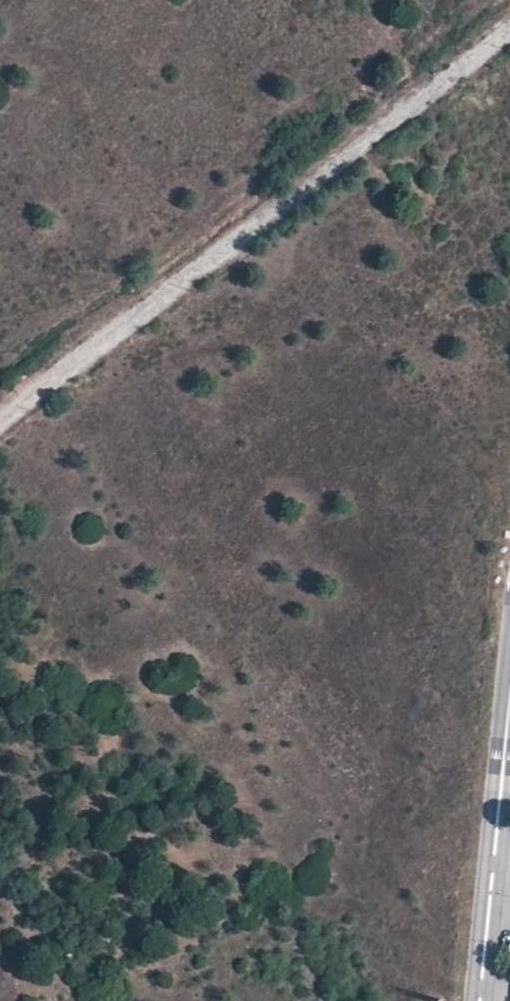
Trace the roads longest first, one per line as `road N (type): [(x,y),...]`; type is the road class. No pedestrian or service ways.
road 1 (track): [(509,21),(0,425)]
road 2 (tertiary): [(509,726),(482,1000)]

